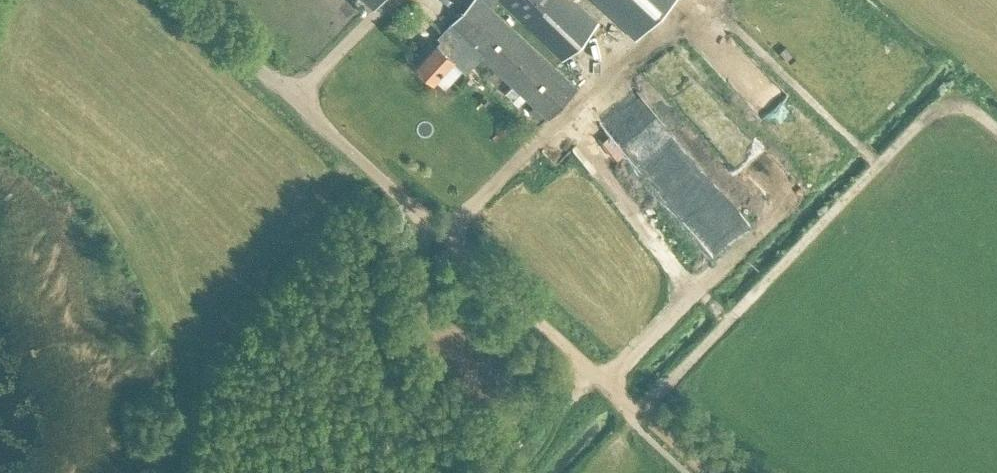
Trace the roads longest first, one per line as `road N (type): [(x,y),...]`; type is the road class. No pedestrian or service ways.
road 1 (unclassified): [(633,404),(184,0)]
road 2 (track): [(996,131),(975,112),(928,113),(643,413)]
road 3 (track): [(414,208),(405,283),(417,328),(509,411),(528,416),(594,370)]

